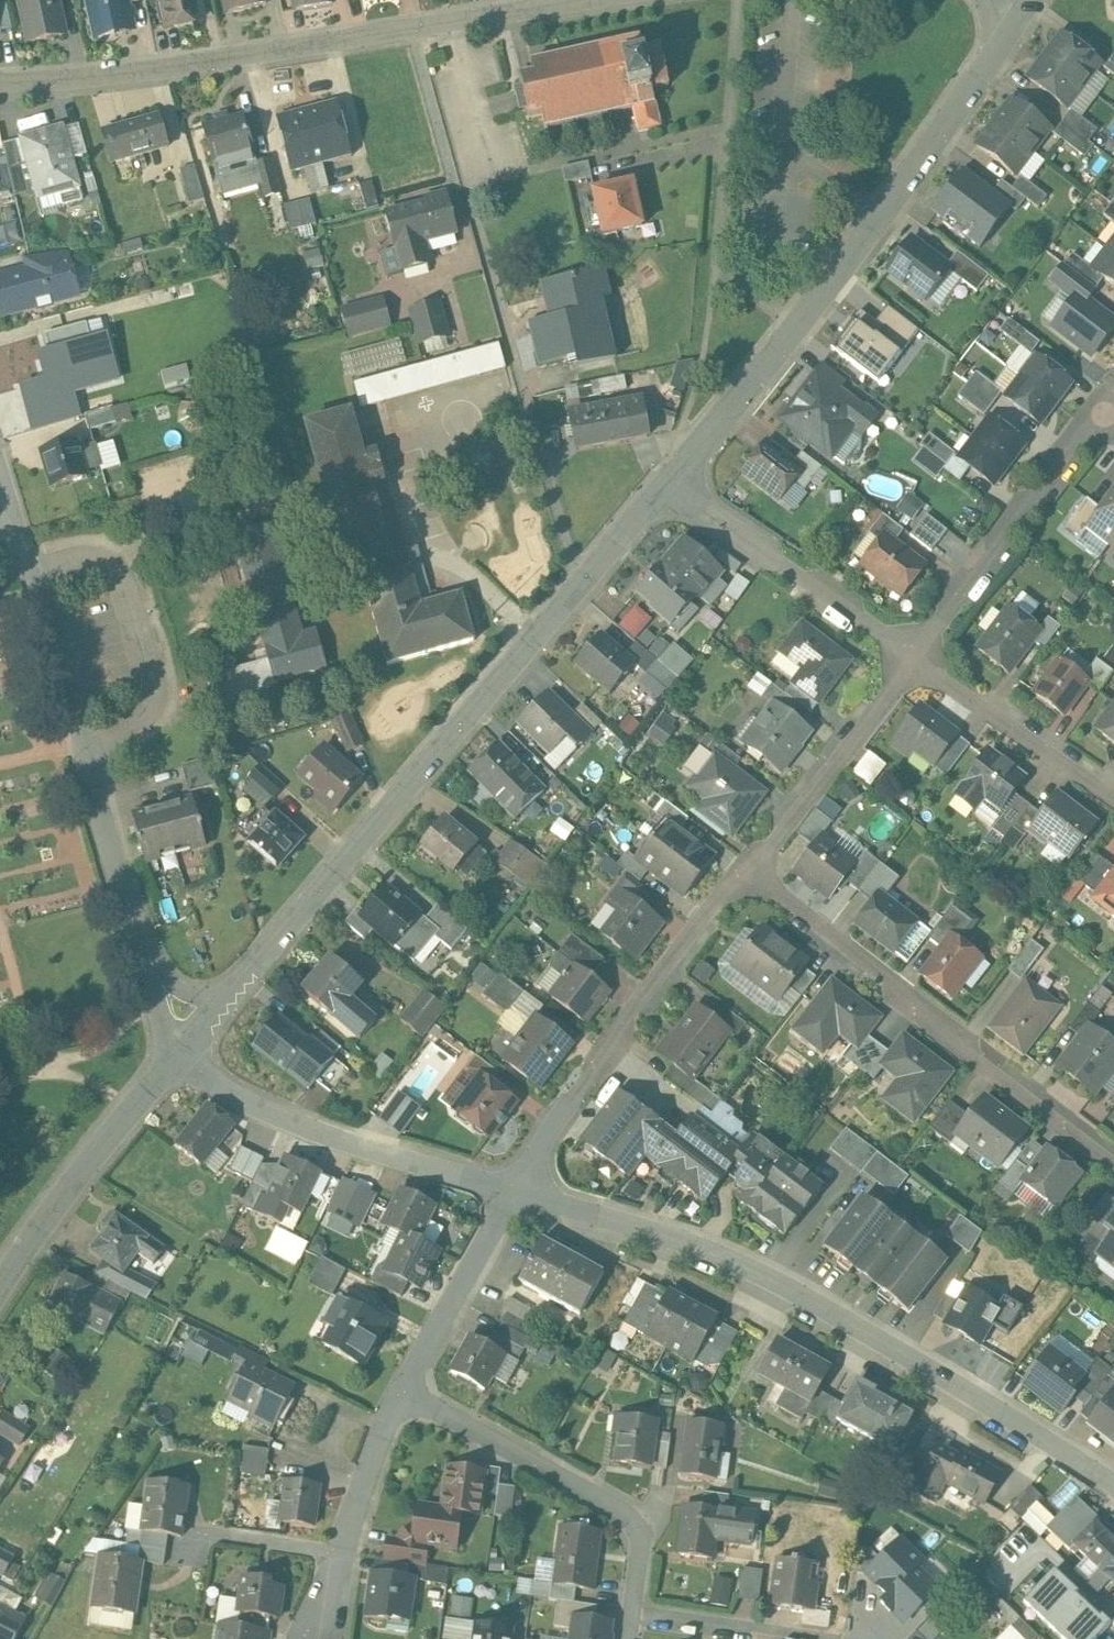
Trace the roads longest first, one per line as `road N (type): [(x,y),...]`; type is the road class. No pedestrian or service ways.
road 1 (residential): [(665,485),(174,1056)]
road 2 (residential): [(516,1188),(707,1253),(804,1297),(1113,1483)]
road 3 (residential): [(1030,0),(881,219),(665,485)]
road 4 (residential): [(0,85),(299,49),(569,0)]
road 5 (residential): [(1113,1169),(744,871)]
road 6 (residential): [(516,1188),(744,871)]
road 7 (residential): [(627,1638),(640,1555),(631,1525),(603,1500),(404,1396)]
road 8 (residential): [(174,1056),(229,1093),(337,1136),(516,1188)]
road 9 (residential): [(86,742),(174,1056)]
road 10 (residential): [(910,655),(1104,413)]
road 11 (residential): [(86,742),(125,732),(153,704),(140,636),(119,576),(102,564),(74,561),(33,572)]
road 12 (residential): [(174,1056),(49,1212),(0,1289)]
road 13 (residential): [(744,871),(910,655)]
road 14 (residential): [(404,1396),(315,1638)]
road 15 (residential): [(910,655),(1113,795)]
road 16 (residential): [(516,1188),(404,1396)]
road 17 (residential): [(33,572),(86,742)]
road 18 (residential): [(779,564),(910,655)]
road 19 (residential): [(665,485),(779,564)]
road 20 (residential): [(0,450),(33,572)]

